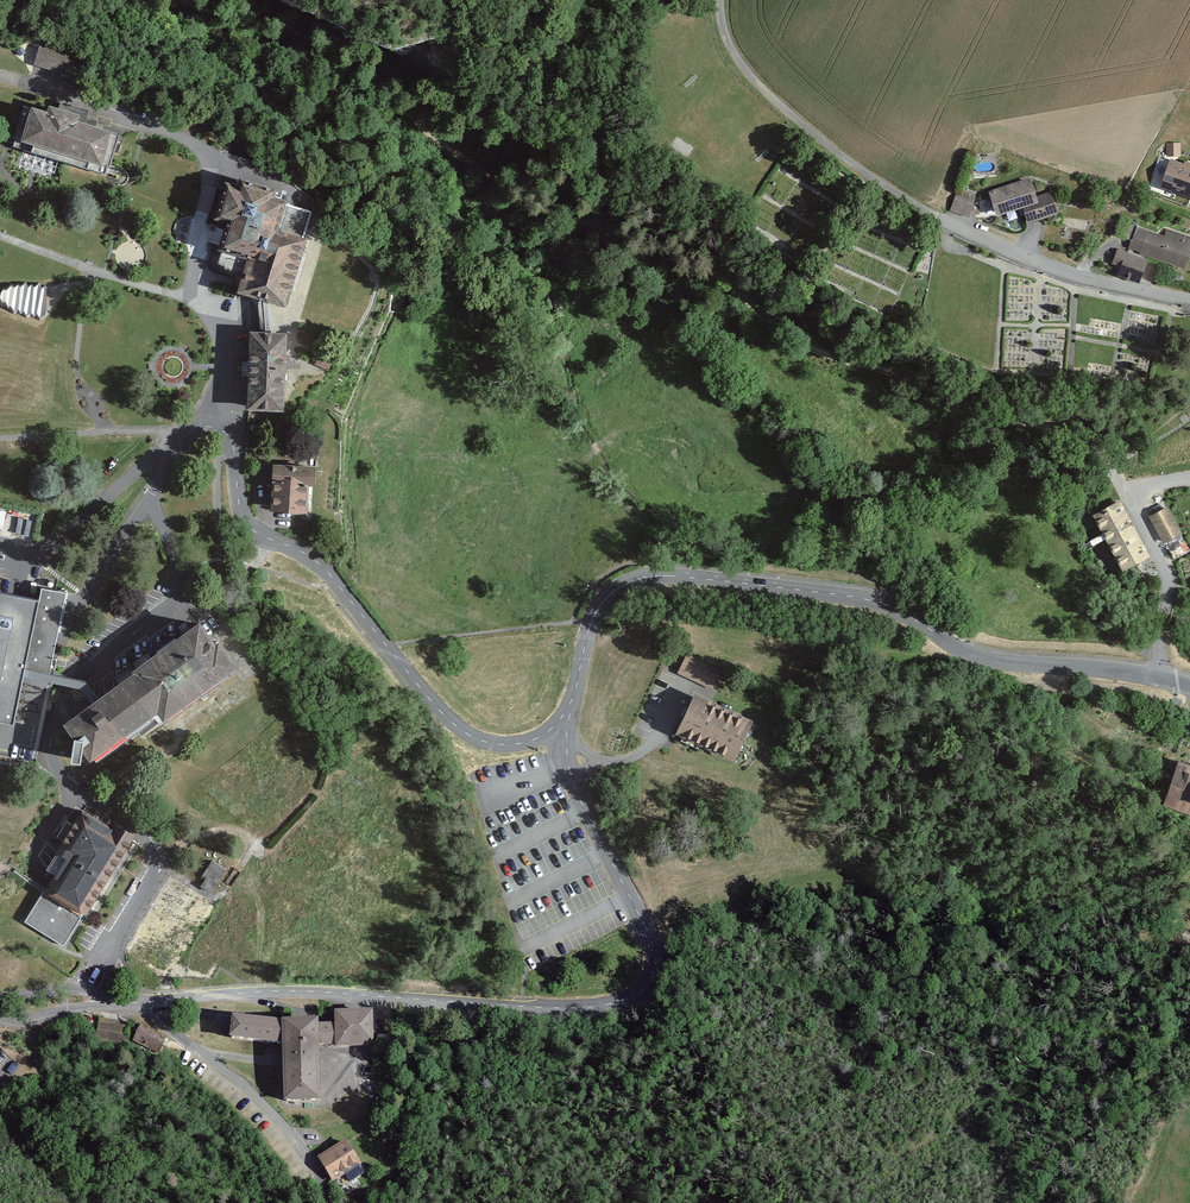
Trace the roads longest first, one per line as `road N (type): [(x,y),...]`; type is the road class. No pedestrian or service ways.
road 1 (residential): [(1154,677),(979,658),(900,611),(859,598),(675,576),(638,579),(613,592),(593,619),(567,747),(575,792),(654,948),(654,972),(641,992),(561,1007),(295,991),(146,1002)]
road 2 (track): [(186,0),(334,47),(377,80),(433,142),(549,210),(705,269),(815,349),(1023,422)]
road 3 (residential): [(719,0),(731,48),(767,93),(849,161),(938,219),(1078,277),(1189,301)]
road 4 (residential): [(1023,422),(1090,441),(1156,553),(1168,591),(1154,677)]
road 5 (unclassified): [(146,1002),(250,1091),(316,1172)]

